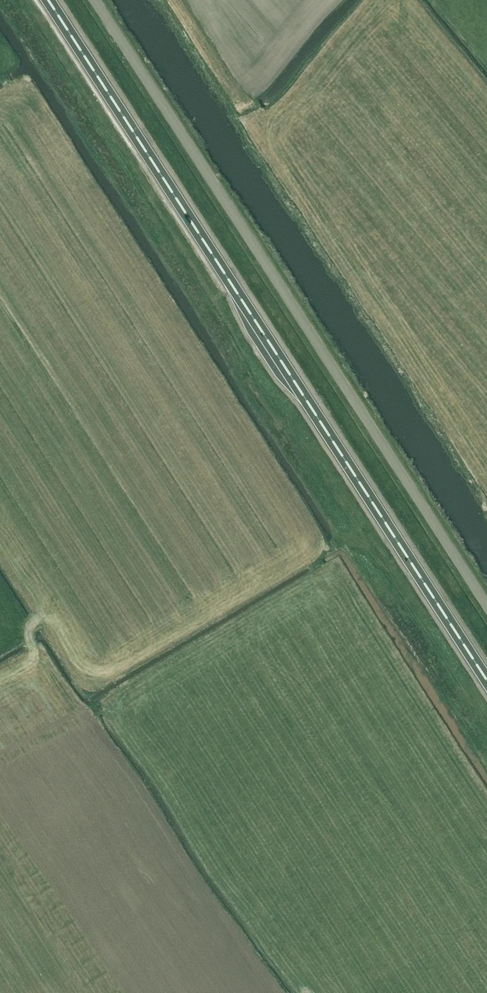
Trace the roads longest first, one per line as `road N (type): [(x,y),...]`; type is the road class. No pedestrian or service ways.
road 1 (trunk): [(486,680),(48,0)]
road 2 (unclassified): [(486,605),(95,0)]

